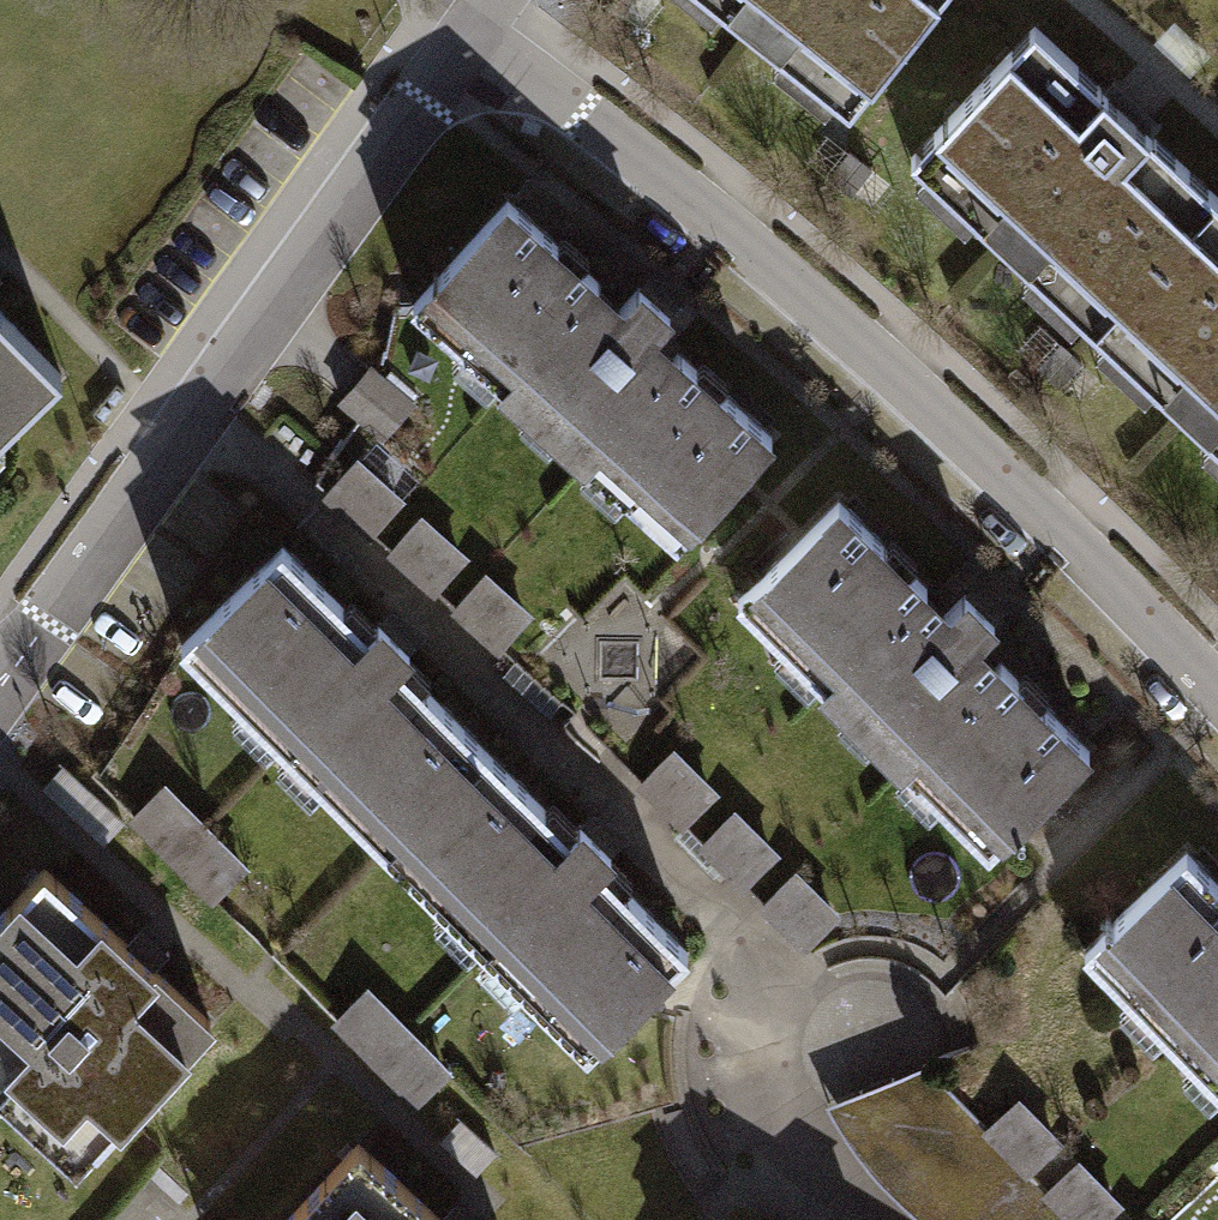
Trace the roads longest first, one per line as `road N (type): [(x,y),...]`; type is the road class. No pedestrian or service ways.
road 1 (residential): [(1217,694),(896,374),(692,198),(476,34)]
road 2 (residential): [(0,687),(476,34)]

